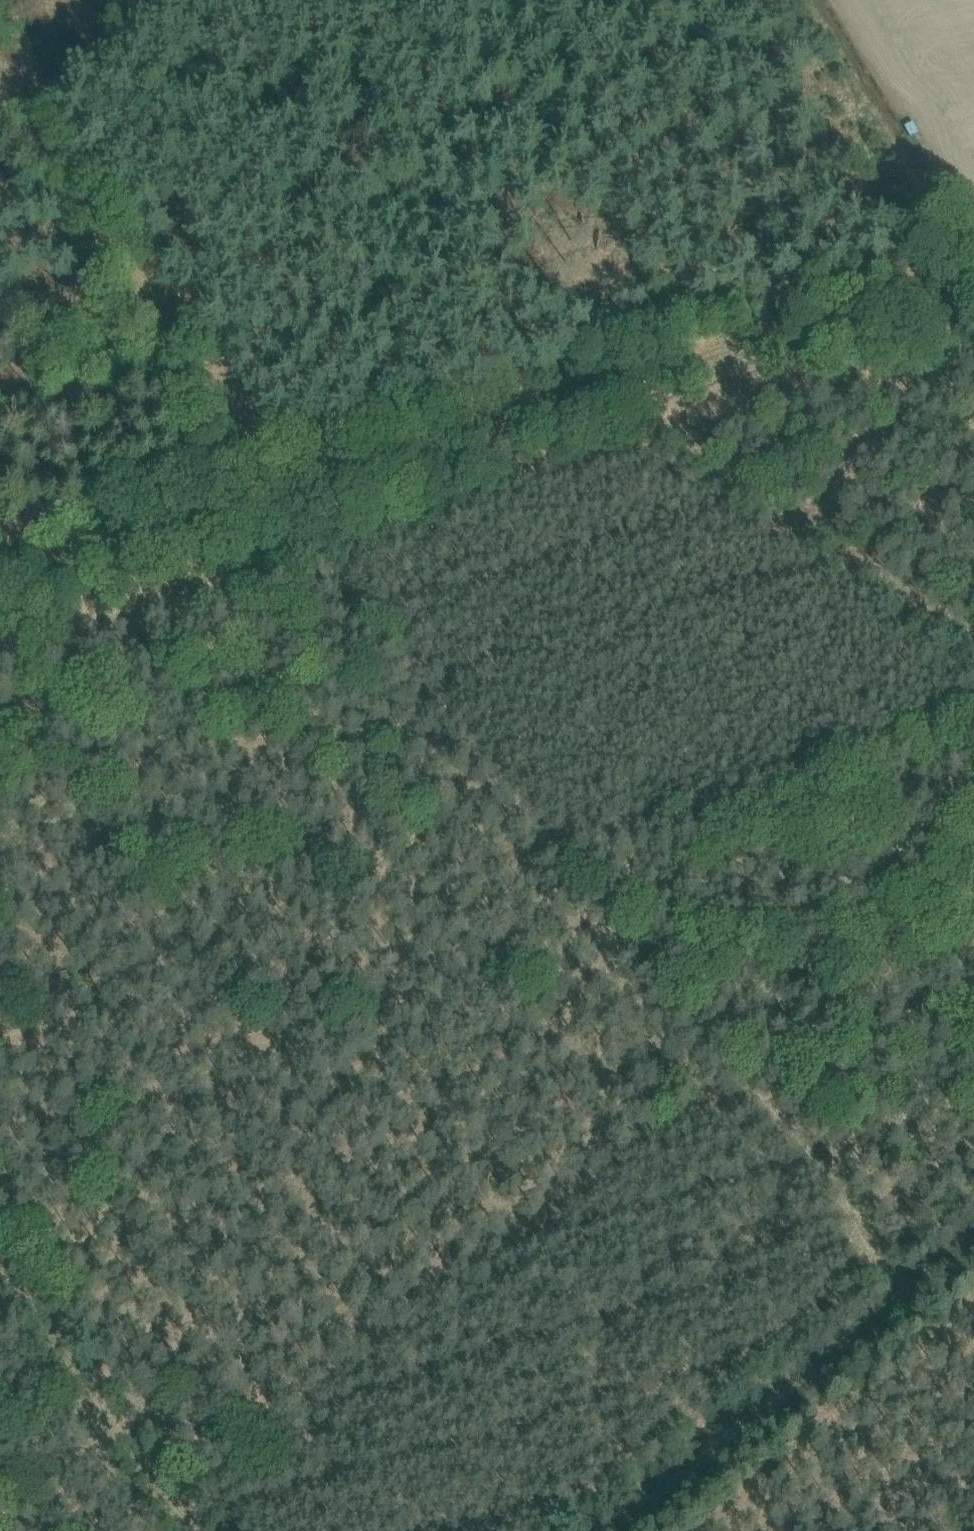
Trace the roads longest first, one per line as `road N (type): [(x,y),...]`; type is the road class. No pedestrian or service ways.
road 1 (track): [(624,1530),(973,1241)]

